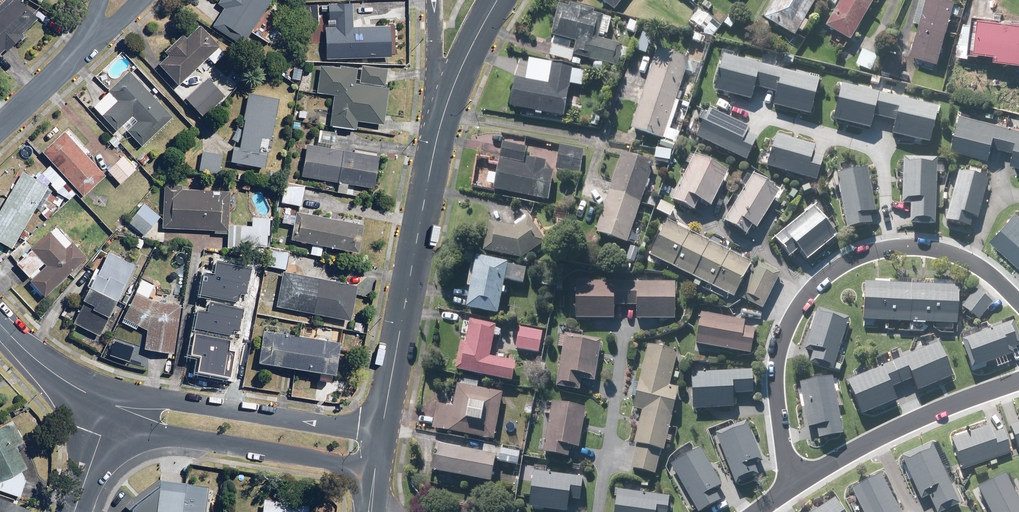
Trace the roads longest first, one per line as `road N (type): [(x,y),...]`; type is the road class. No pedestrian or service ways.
road 1 (residential): [(799,479),(781,430),(774,379),(780,340),(795,308),(835,268),(889,249),(955,253),(1018,301)]
road 2 (tertiary): [(381,427),(443,102)]
road 3 (residential): [(110,410),(176,399),(381,427)]
road 4 (residential): [(373,473),(153,432),(110,410)]
road 5 (residential): [(799,479),(911,420),(1018,380)]
road 6 (residential): [(0,324),(35,362),(110,410)]
road 7 (residential): [(0,126),(95,35)]

